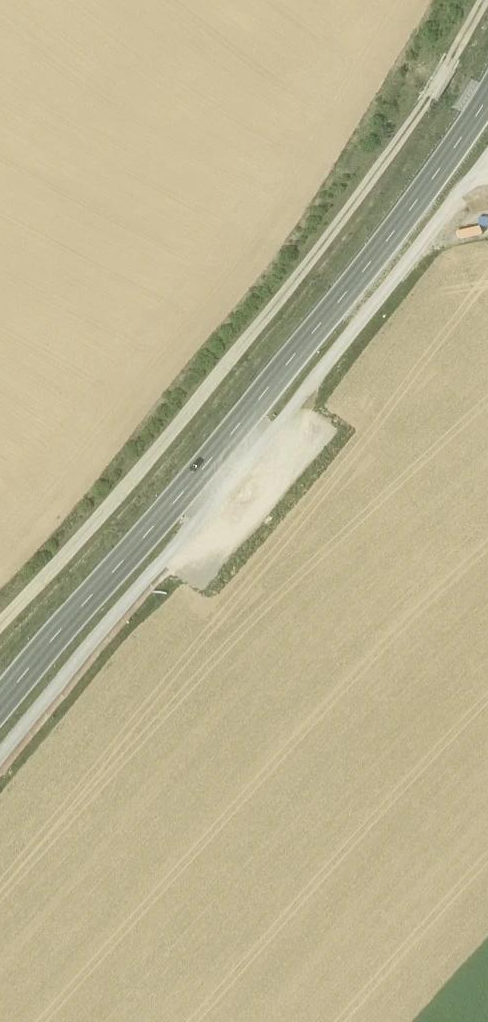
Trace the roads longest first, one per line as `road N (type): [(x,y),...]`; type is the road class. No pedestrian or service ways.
road 1 (track): [(0,738),(143,563),(233,434),(337,275),(487,7)]
road 2 (secondary): [(0,808),(192,579),(294,437),(487,115)]
road 3 (track): [(0,852),(113,731),(410,317),(487,188)]

